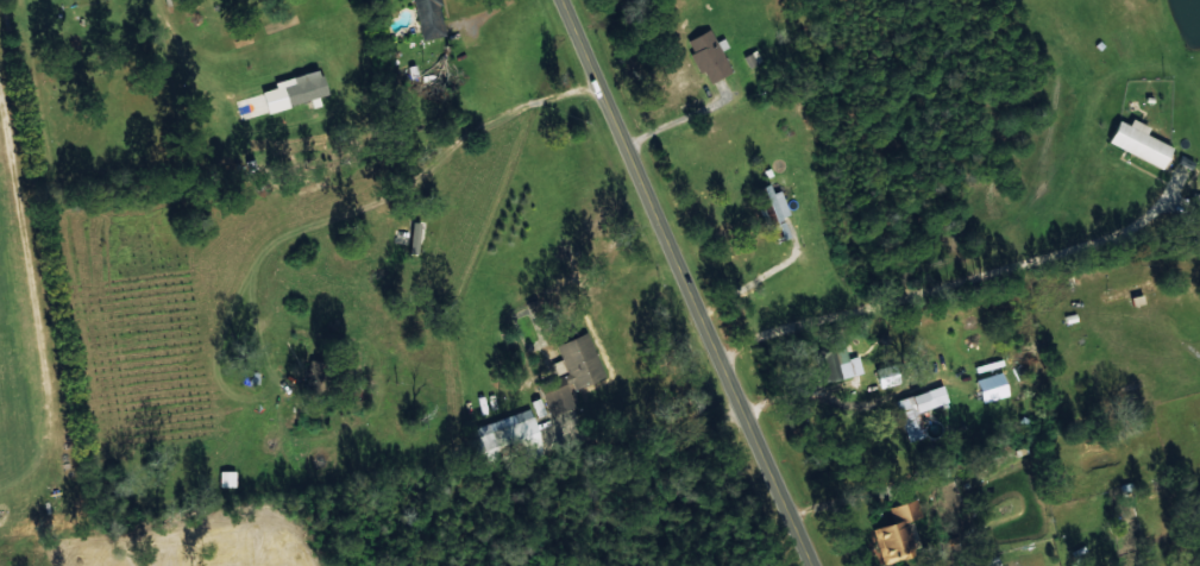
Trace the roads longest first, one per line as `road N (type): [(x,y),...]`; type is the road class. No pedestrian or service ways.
road 1 (tertiary): [(558,0),(811,565)]
road 2 (tertiary): [(711,345),(1142,219),(1186,170)]

